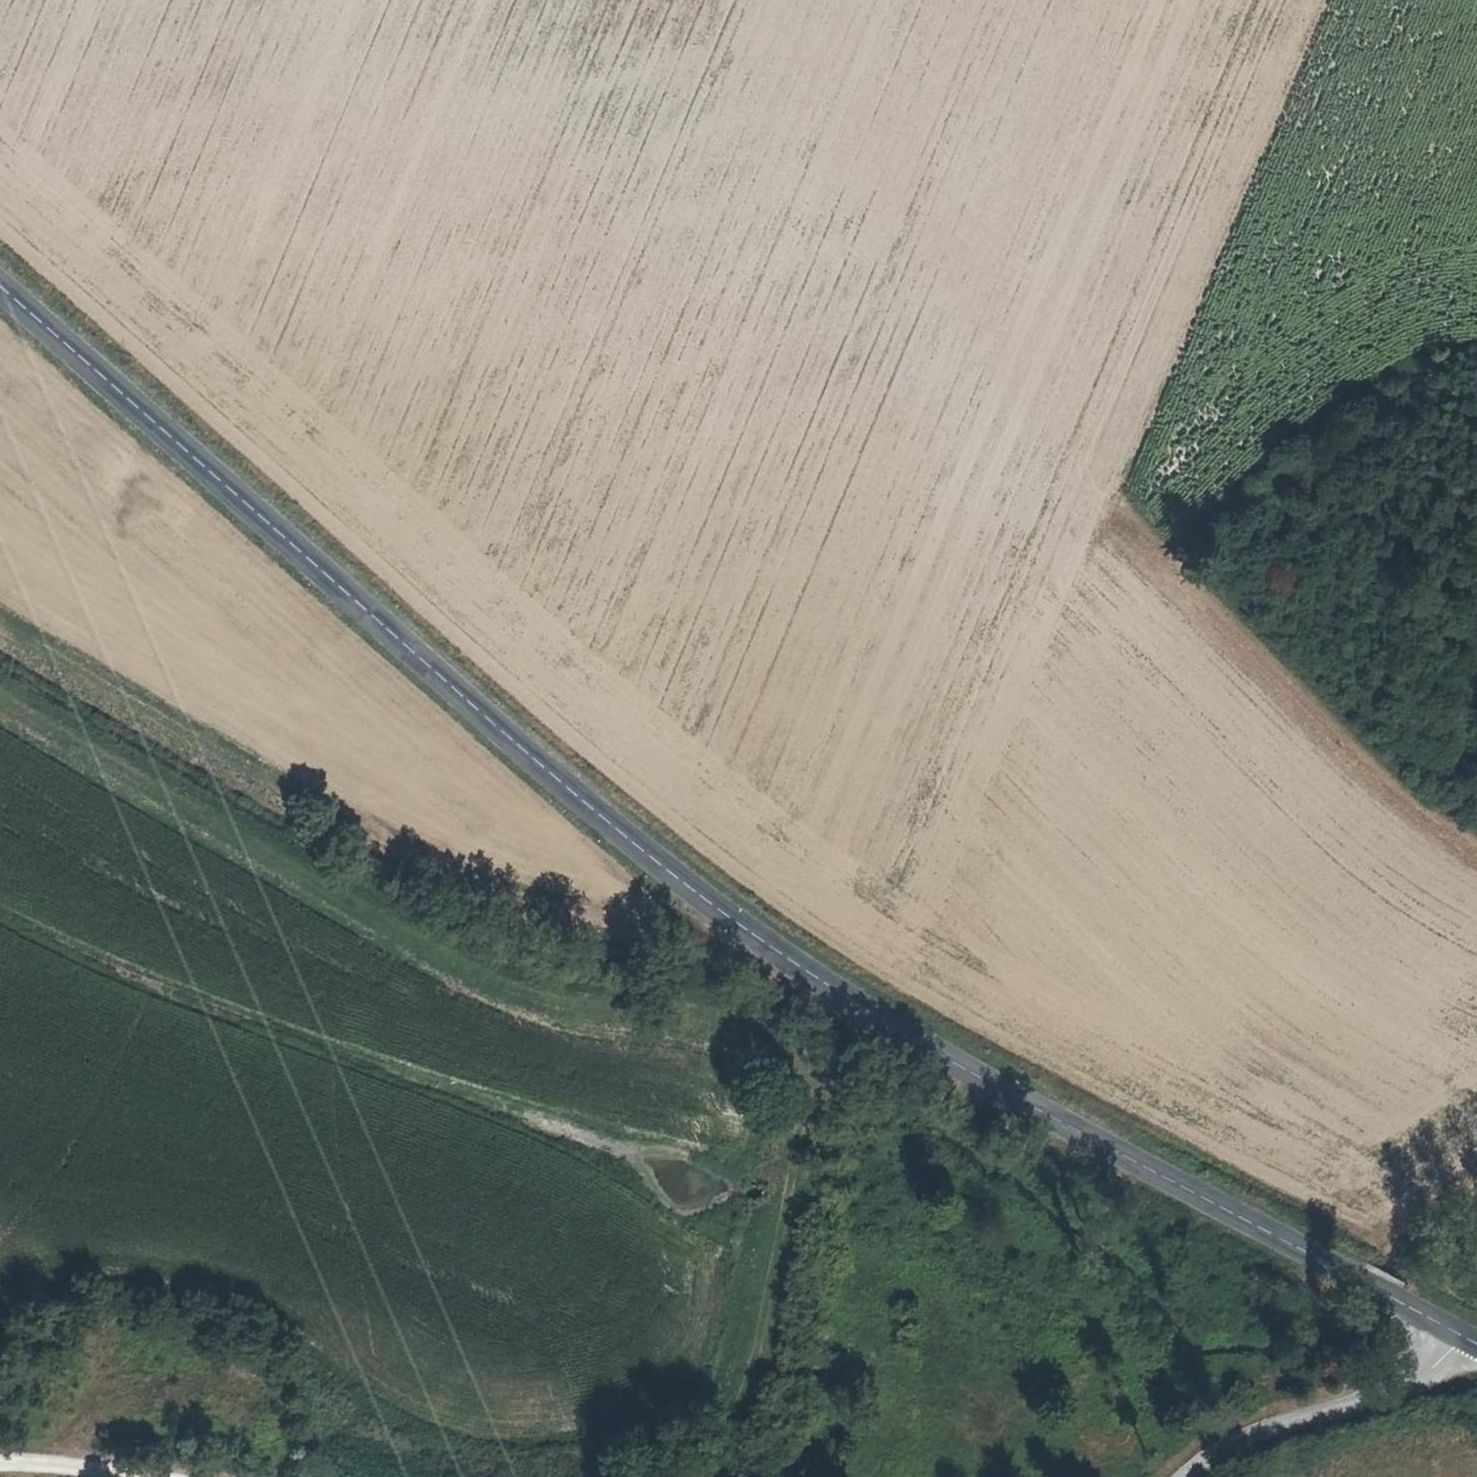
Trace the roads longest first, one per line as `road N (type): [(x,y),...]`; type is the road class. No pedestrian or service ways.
road 1 (tertiary): [(1465,1337),(899,1035),(723,915),(552,774),(0,287)]
road 2 (unclassified): [(1192,1476),(1219,1454),(1426,1375),(1465,1337)]
road 3 (track): [(0,1465),(27,1457),(123,1476)]

